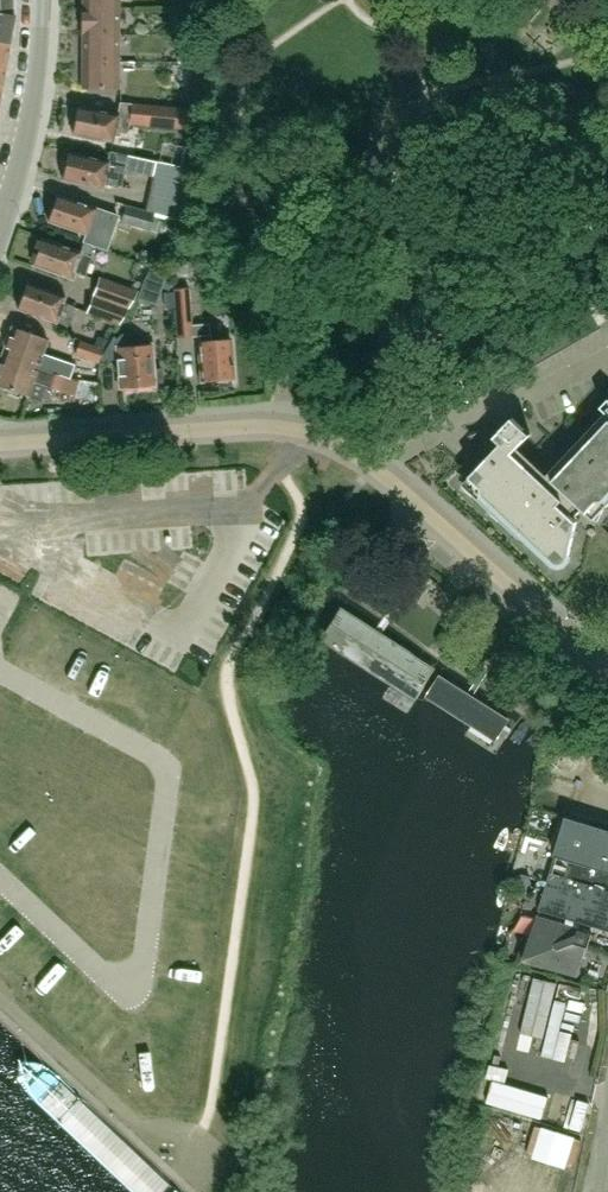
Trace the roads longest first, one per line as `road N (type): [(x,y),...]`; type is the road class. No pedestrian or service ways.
road 1 (tertiary): [(607,671),(376,468),(320,434),(224,426),(0,446)]
road 2 (residential): [(0,215),(32,101),(42,0)]

